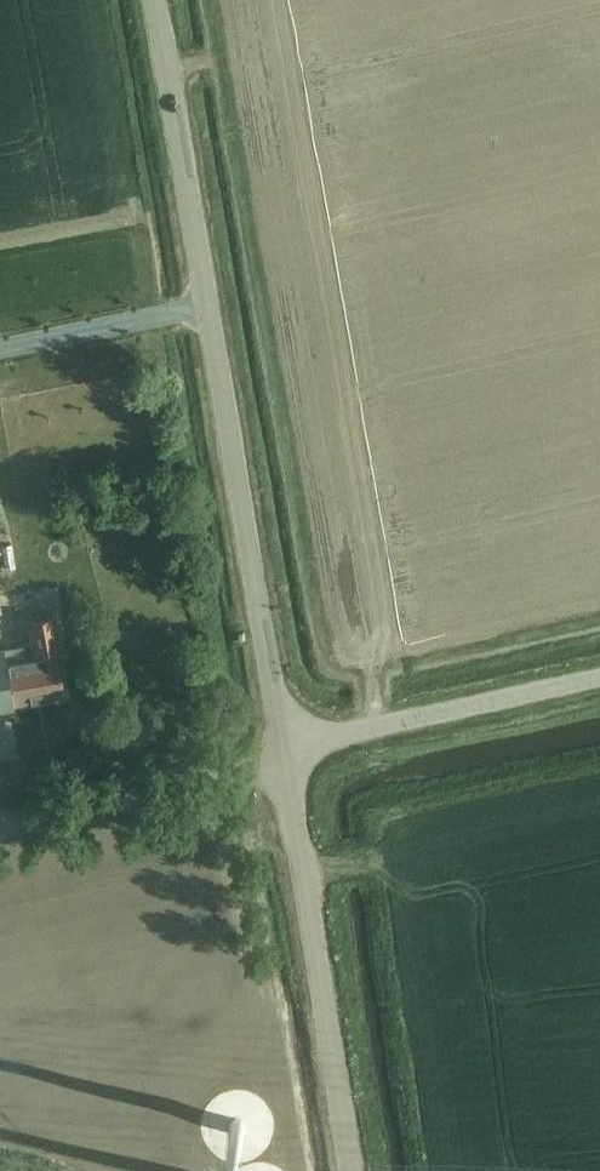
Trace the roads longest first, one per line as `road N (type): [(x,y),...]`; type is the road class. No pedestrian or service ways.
road 1 (unclassified): [(285,748),(156,0)]
road 2 (unclassified): [(355,1170),(285,748)]
road 3 (unclassified): [(285,748),(599,685)]
road 4 (unclassified): [(0,824),(107,802),(285,748)]

